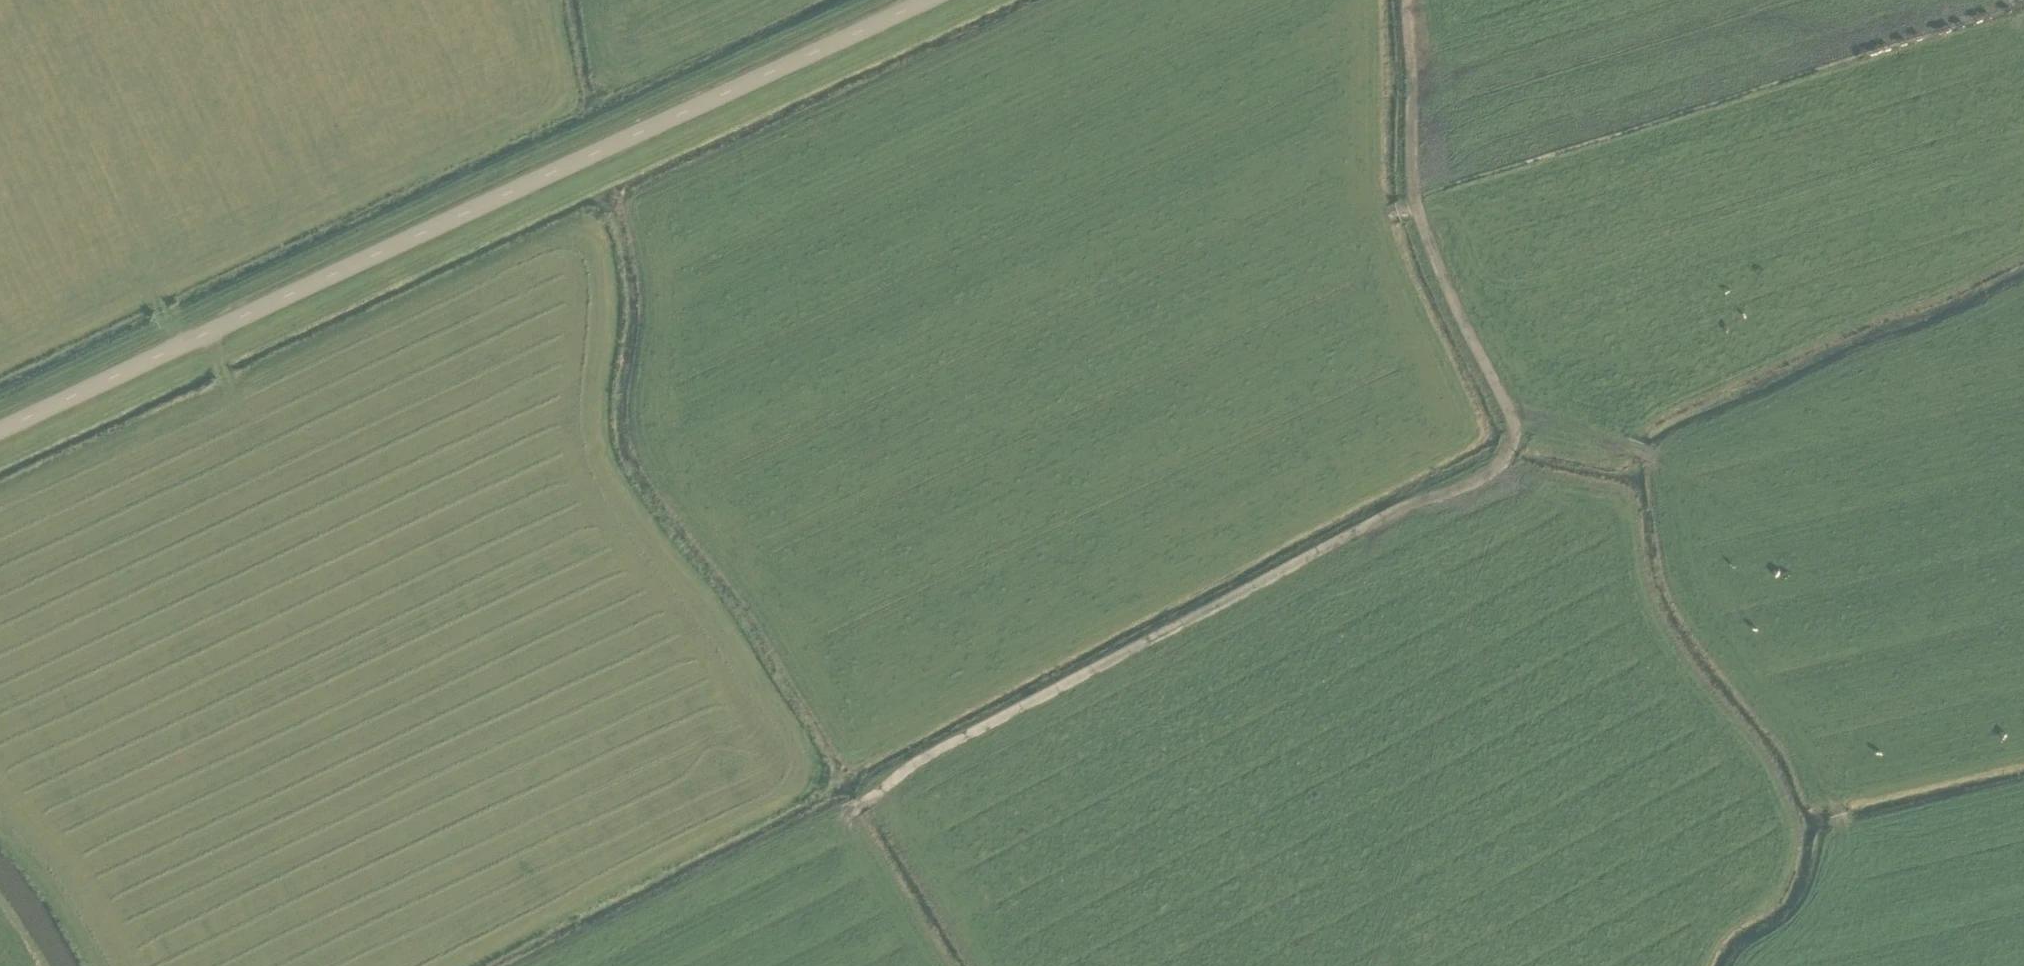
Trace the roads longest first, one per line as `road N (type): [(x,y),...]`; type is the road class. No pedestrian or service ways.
road 1 (track): [(869,787),(970,719),(1485,453),(1503,431),(1498,391),(1416,209),(1405,160),(1407,0)]
road 2 (tertiary): [(0,429),(932,0)]

